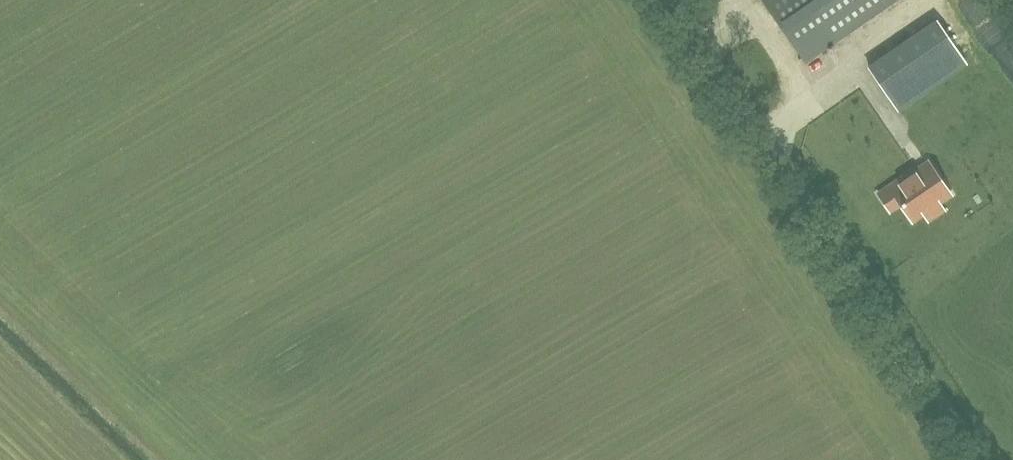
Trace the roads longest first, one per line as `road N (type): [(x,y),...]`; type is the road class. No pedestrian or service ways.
road 1 (unclassified): [(984,459),(684,0)]

